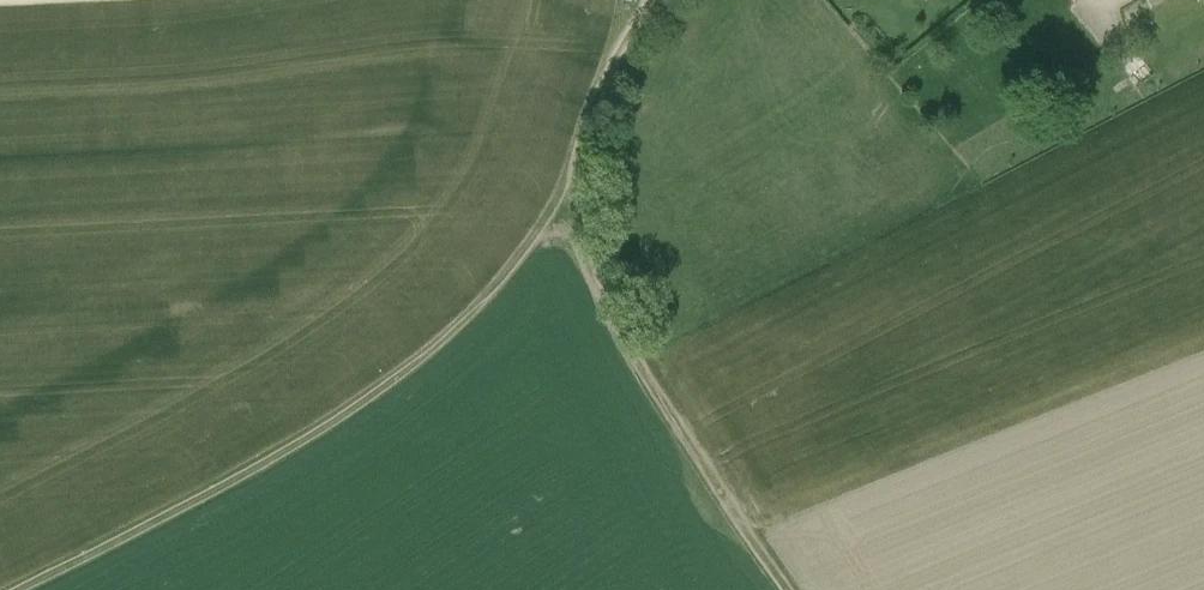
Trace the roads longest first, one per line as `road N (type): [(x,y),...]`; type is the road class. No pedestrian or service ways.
road 1 (track): [(569,196),(452,333),(352,410),(16,589)]
road 2 (track): [(569,196),(576,236),(614,320),(786,589)]
road 3 (track): [(648,0),(600,80),(569,196)]

